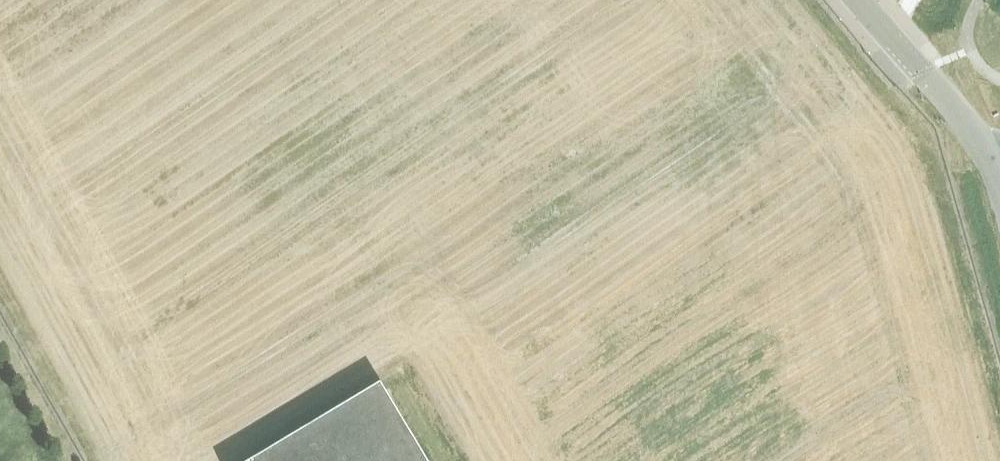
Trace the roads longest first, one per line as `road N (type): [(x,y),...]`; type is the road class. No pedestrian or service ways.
road 1 (unclassified): [(999,184),(973,132),(921,71)]

